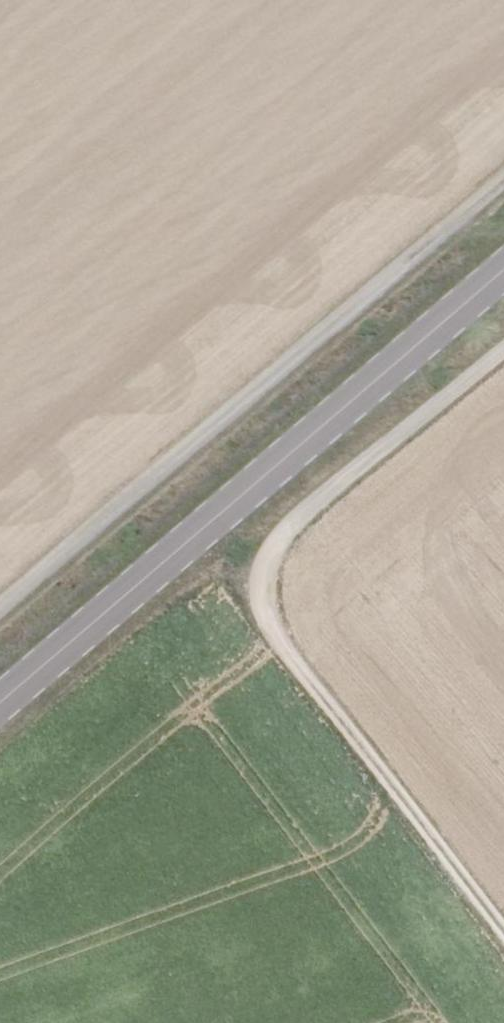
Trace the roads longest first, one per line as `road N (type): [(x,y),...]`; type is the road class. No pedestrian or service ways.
road 1 (track): [(503,355),(285,537),(267,580),(275,618),(503,923)]
road 2 (primary): [(503,277),(0,709)]
road 3 (track): [(503,183),(0,611)]

